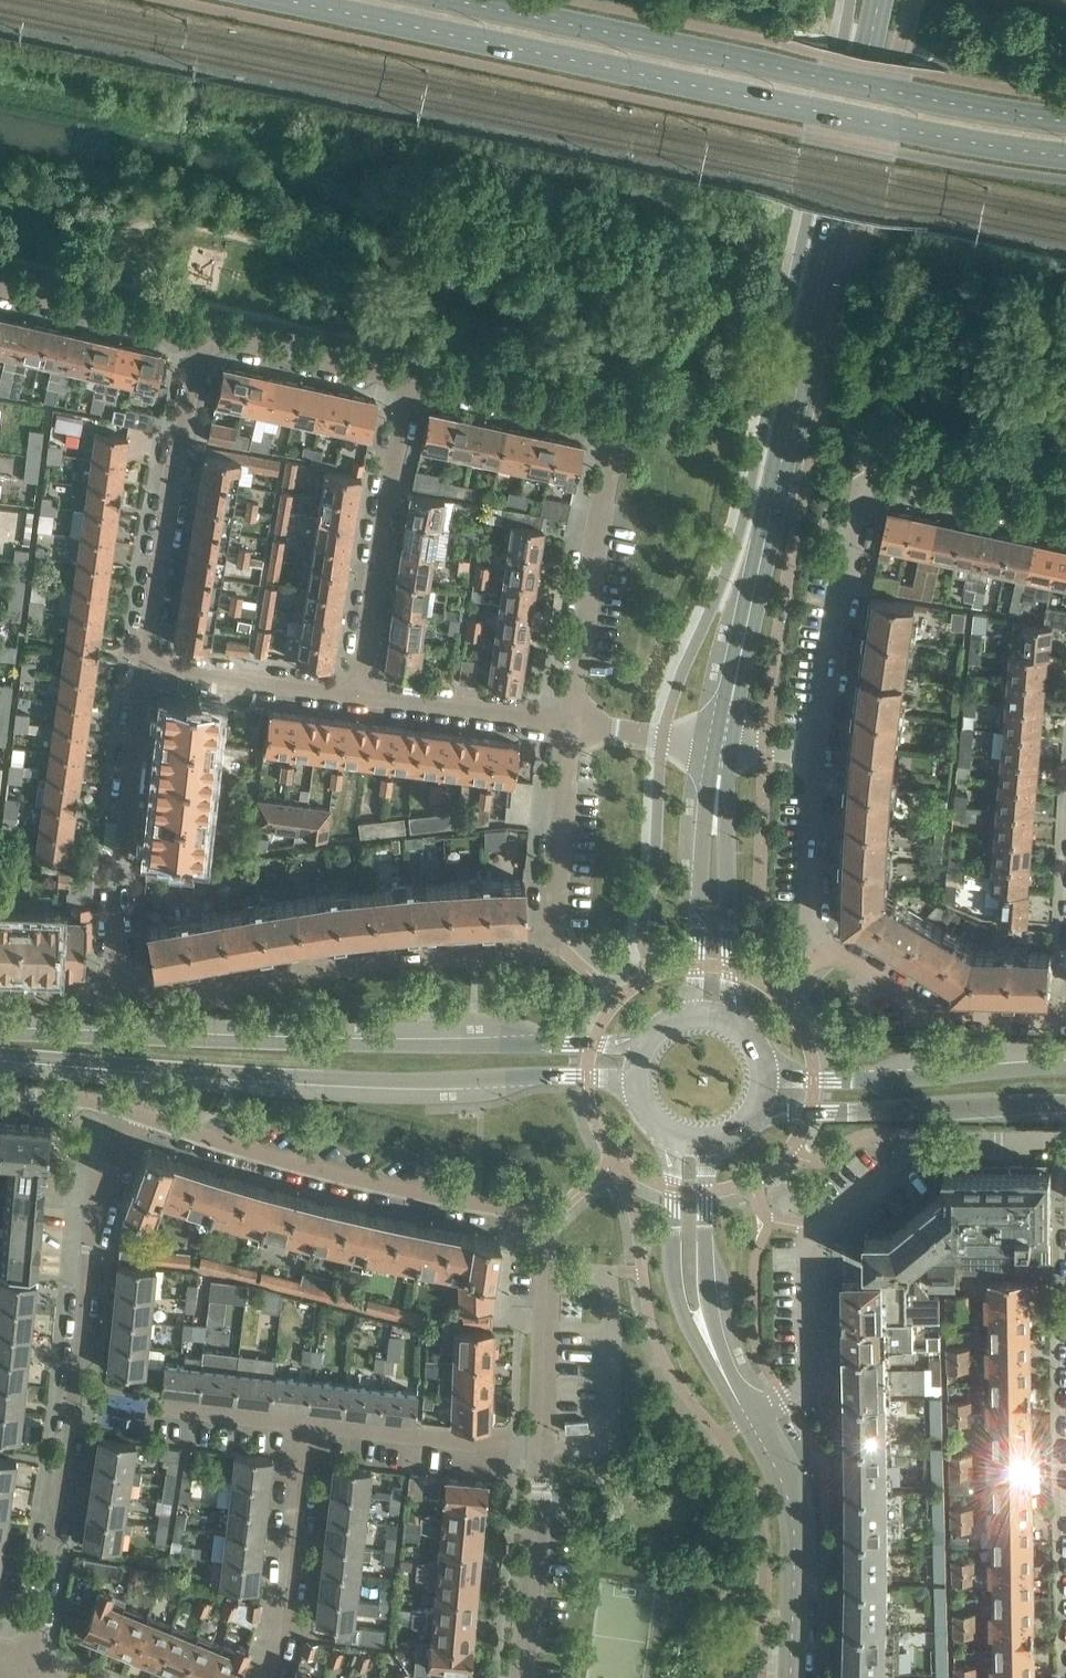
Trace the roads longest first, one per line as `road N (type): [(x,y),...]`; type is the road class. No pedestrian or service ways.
road 1 (secondary): [(286,0),(900,128),(1065,155)]
road 2 (tertiary): [(724,744),(879,0)]
road 3 (tertiary): [(652,1040),(622,1046),(283,1042),(0,1031)]
road 4 (secondary): [(1065,121),(456,0)]
road 5 (residential): [(126,1109),(94,1218),(31,1673)]
road 6 (residential): [(750,1420),(815,1380),(815,1230),(938,1142),(1065,1143)]
road 7 (residential): [(571,722),(609,441),(602,422),(411,377)]
road 8 (tertiary): [(166,1067),(485,1083),(586,1075),(640,1101)]
road 9 (residential): [(1065,1024),(948,1022),(815,936),(817,756)]
road 10 (residential): [(551,946),(117,992)]
road 11 (residential): [(126,1109),(246,1150),(543,1222)]
road 12 (residential): [(201,335),(144,665)]
road 13 (residential): [(144,665),(118,881),(117,992)]
road 14 (residential): [(411,377),(357,694)]
road 15 (tertiary): [(752,1122),(783,1113),(1065,1100)]
road 16 (unclassified): [(666,1135),(683,1314),(724,1390),(750,1420)]
road 17 (tertiary): [(1065,1067),(888,1079),(765,1070)]
road 18 (unclassified): [(750,1420),(714,1334),(705,1284),(705,1192),(718,1144)]
road 19 (residential): [(817,756),(859,507),(879,482)]
road 20 (tertiary): [(735,1027),(728,999),(724,744)]
road 21 (tertiary): [(724,744),(707,801),(692,994),(681,1020)]
road 22 (unclassified): [(790,1677),(791,1511),(750,1420)]
road 23 (residential): [(260,1677),(281,1618),(302,1424)]
road 24 (residential): [(542,1449),(302,1424)]
road 25 (residential): [(524,1677),(542,1449)]
road 26 (residential): [(542,1449),(543,1222)]
road 27 (residential): [(551,946),(571,722)]
road 28 (residential): [(357,694),(571,722)]
road 29 (residential): [(144,665),(357,694)]
road 30 (residential): [(411,377),(201,335)]
road 31 (residential): [(201,335),(0,290)]
road 32 (residential): [(1065,522),(879,482)]
road 33 (tertiary): [(0,1054),(166,1067)]
road 34 (residential): [(724,744),(571,722)]
road 35 (residential): [(302,1424),(159,1408)]
road 36 (residential): [(0,1093),(126,1109)]

